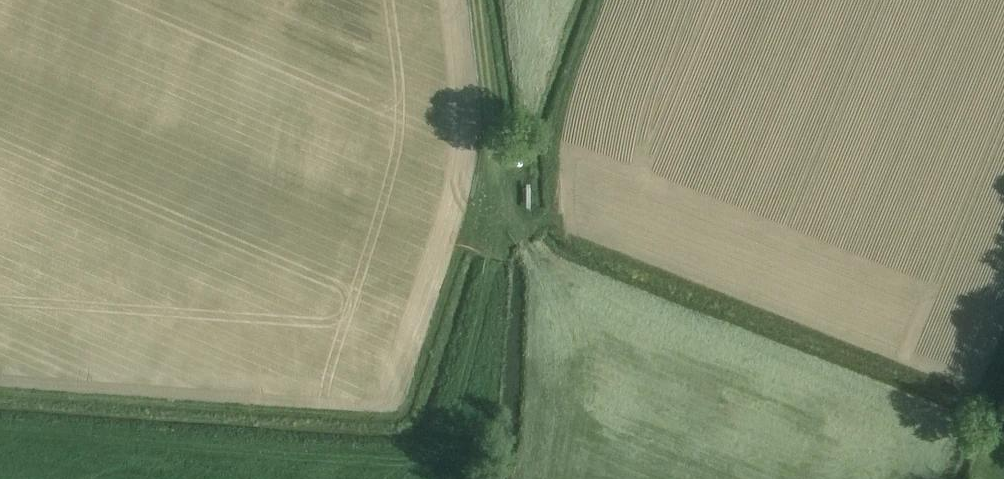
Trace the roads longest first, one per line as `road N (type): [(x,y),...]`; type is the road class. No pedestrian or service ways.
road 1 (track): [(0,424),(401,453),(425,447),(443,424),(499,237),(556,217),(563,103),(598,0)]
road 2 (track): [(476,0),(493,166),(531,252),(524,430),(514,478)]

